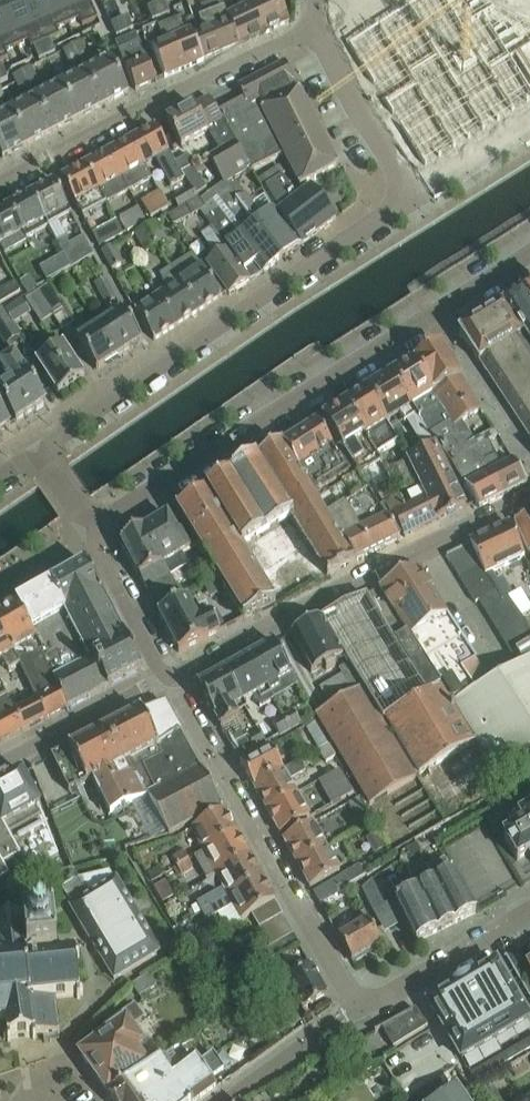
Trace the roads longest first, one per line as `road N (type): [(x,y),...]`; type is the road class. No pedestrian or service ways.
road 1 (residential): [(88,530),(529,250)]
road 2 (residential): [(413,194),(36,451)]
road 3 (residential): [(529,496),(171,676)]
road 4 (residential): [(357,1008),(171,676)]
road 5 (residential): [(313,28),(0,180)]
road 6 (residential): [(357,1008),(529,912)]
road 7 (residential): [(413,194),(313,28)]
road 8 (residential): [(171,676),(0,766)]
road 9 (residential): [(171,676),(158,665),(88,530)]
road 10 (residential): [(413,194),(529,123)]

